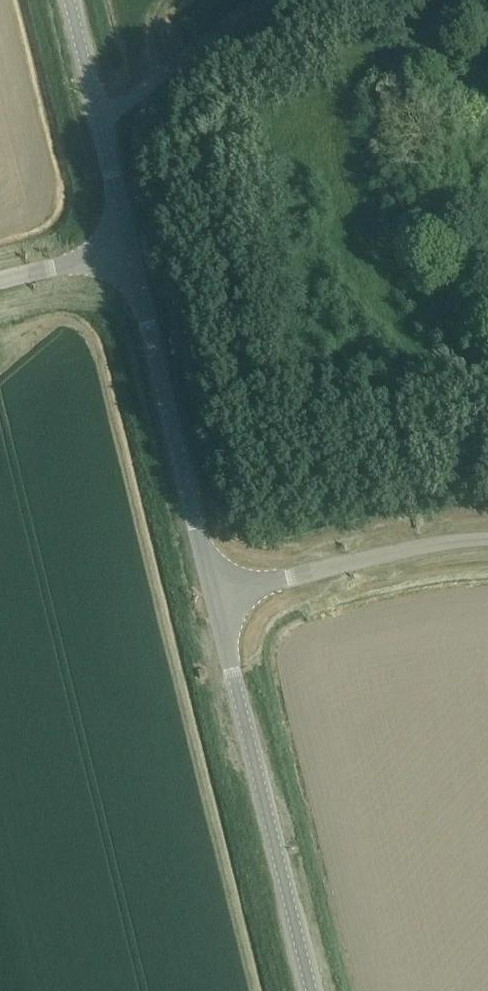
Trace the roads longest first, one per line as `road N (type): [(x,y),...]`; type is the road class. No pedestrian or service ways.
road 1 (unclassified): [(311,990),(215,593)]
road 2 (unclassified): [(215,593),(132,254)]
road 3 (unclassified): [(215,593),(487,538)]
road 4 (unclassified): [(132,254),(66,0)]
road 5 (track): [(252,0),(94,118)]
road 6 (unclassified): [(0,279),(132,254)]

